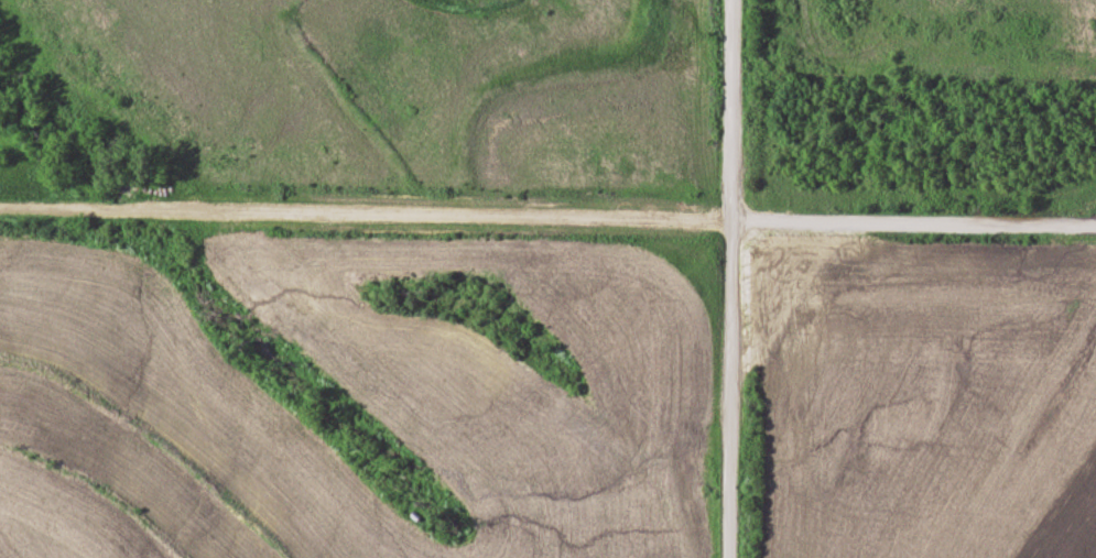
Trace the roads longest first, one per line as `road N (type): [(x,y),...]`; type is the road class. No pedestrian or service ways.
road 1 (residential): [(1095,227),(0,213)]
road 2 (residential): [(727,557),(731,0)]

